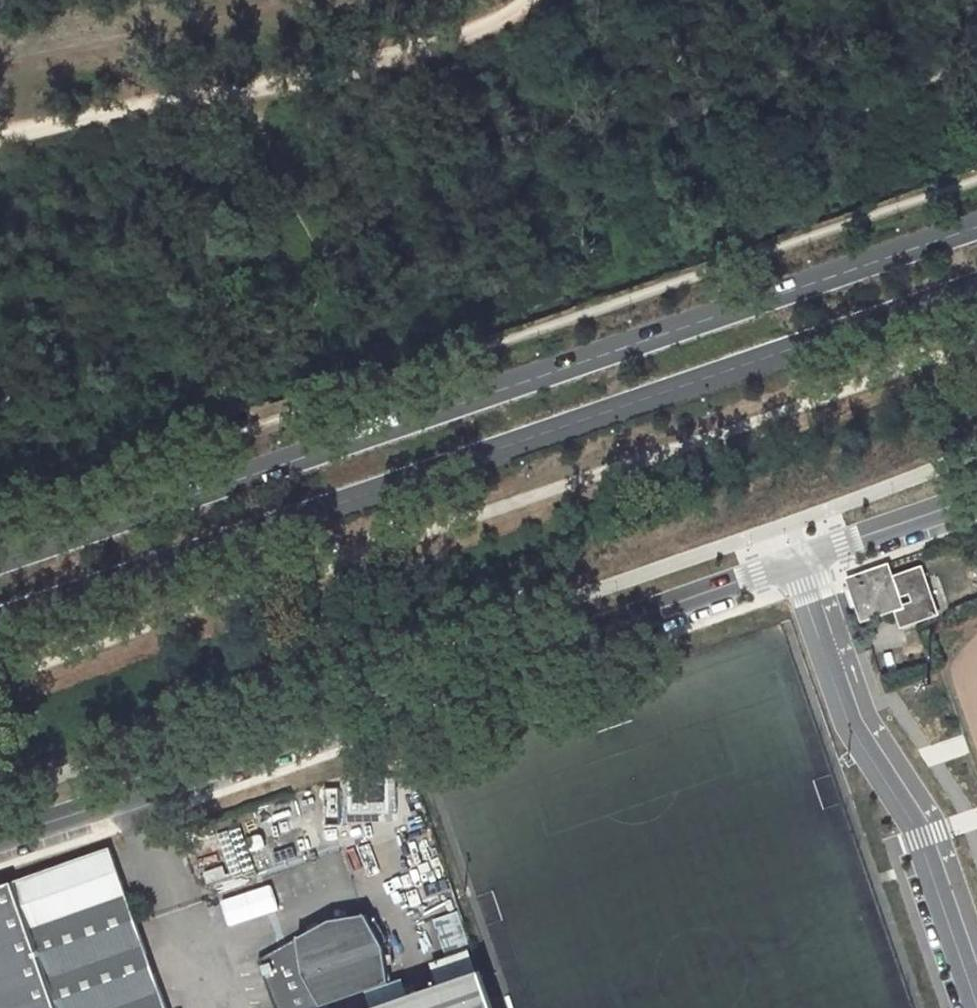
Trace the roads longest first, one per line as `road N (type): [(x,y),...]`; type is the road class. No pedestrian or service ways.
road 1 (primary): [(976,227),(0,561)]
road 2 (primary): [(0,619),(976,285)]
road 3 (unclassified): [(0,838),(792,562)]
road 4 (residential): [(976,1006),(915,826),(848,723),(792,562)]
road 5 (unclassified): [(792,562),(976,499)]

